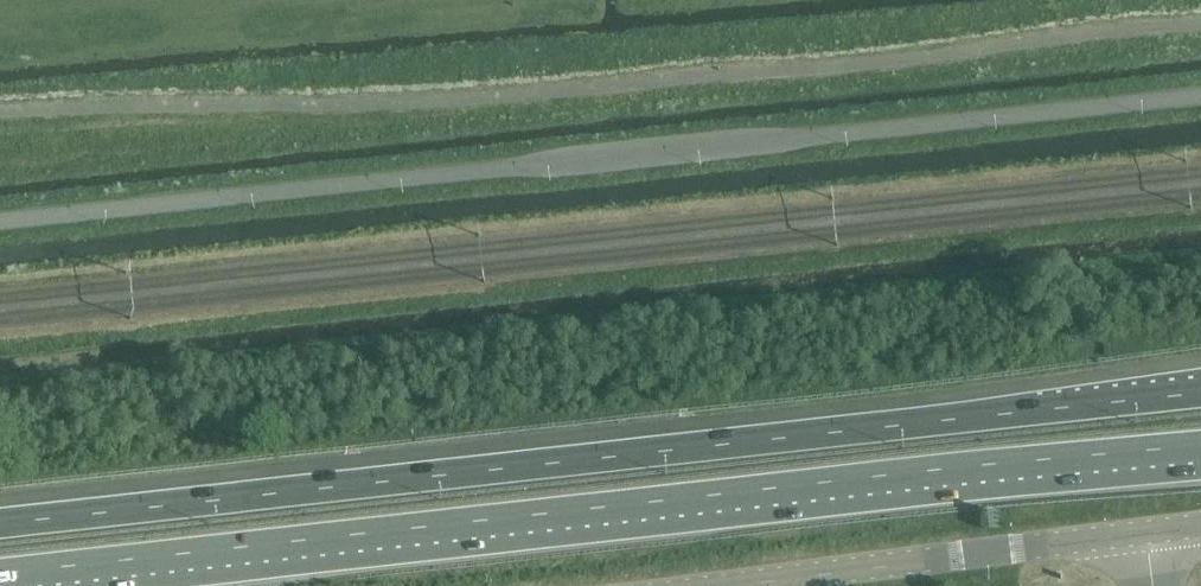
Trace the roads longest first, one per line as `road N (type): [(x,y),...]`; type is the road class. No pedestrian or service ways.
road 1 (motorway): [(1200,391),(0,522)]
road 2 (motorway): [(0,571),(1200,445)]
road 3 (unclassified): [(0,224),(1200,99)]
road 4 (secondary): [(734,585),(1146,535)]

